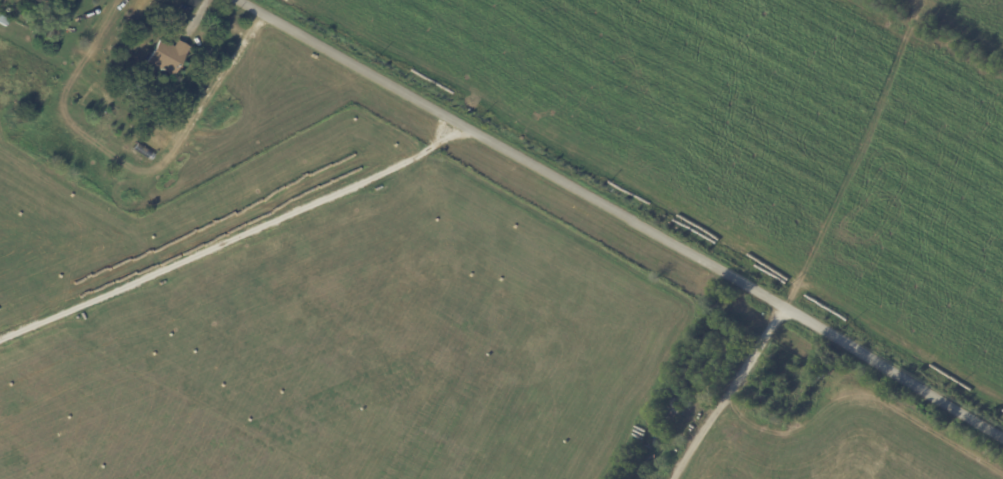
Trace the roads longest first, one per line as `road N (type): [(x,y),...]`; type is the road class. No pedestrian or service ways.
road 1 (residential): [(219,0),(1002,440)]
road 2 (track): [(674,478),(782,316),(919,0)]

